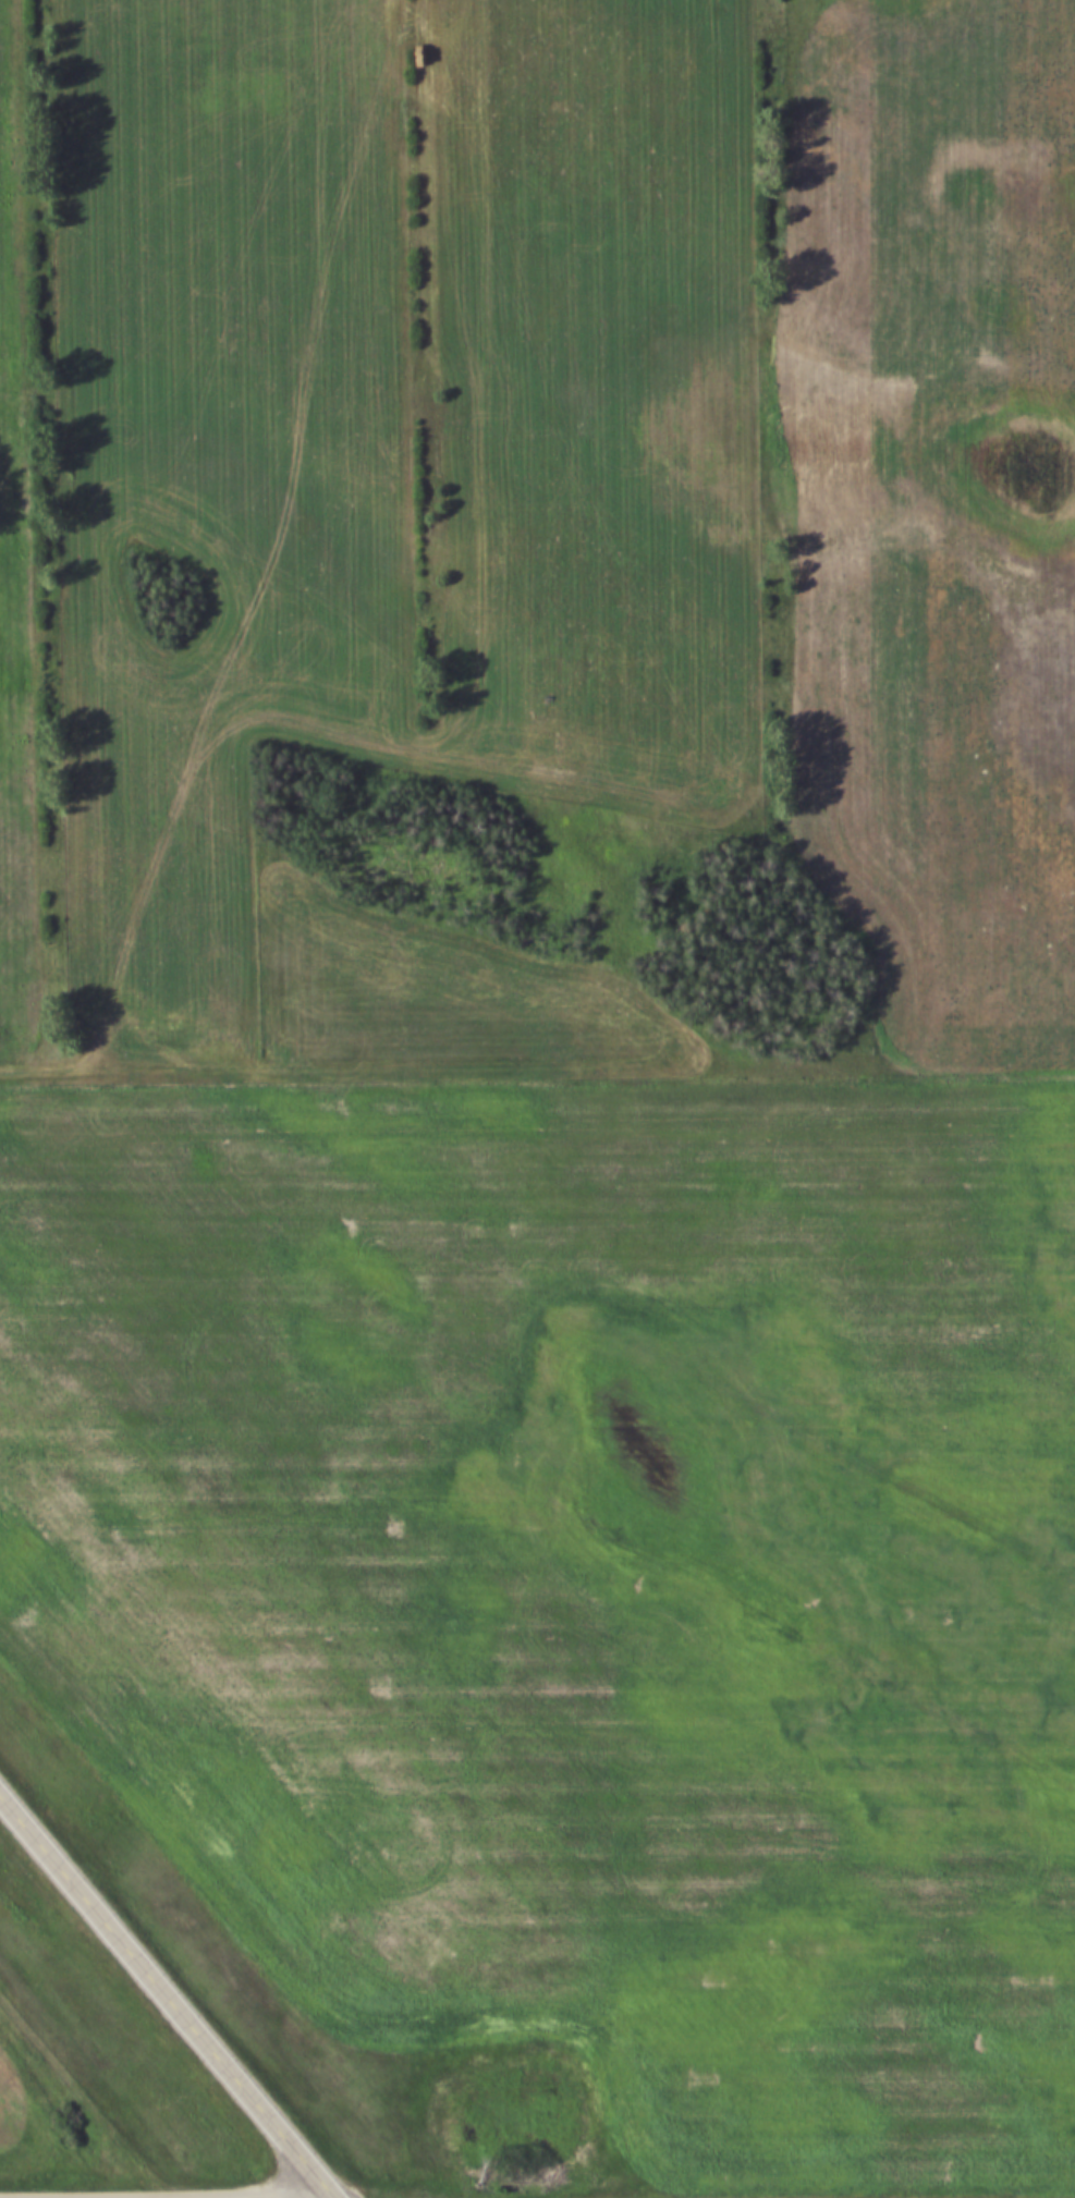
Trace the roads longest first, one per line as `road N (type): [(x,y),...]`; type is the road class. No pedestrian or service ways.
road 1 (track): [(337,2191),(1074,2190)]
road 2 (secondary): [(342,2197),(0,1792)]
road 3 (residential): [(0,2197),(337,2191)]

